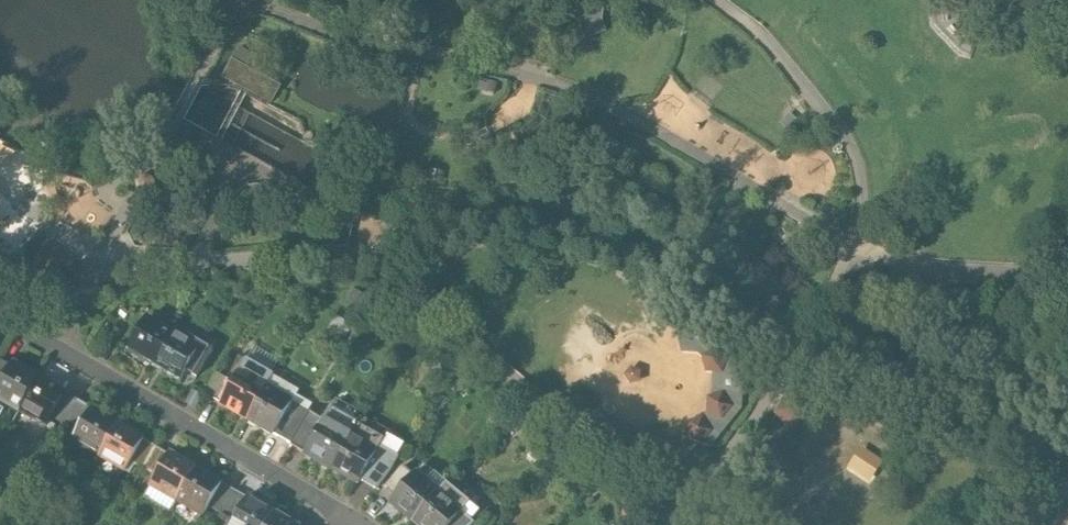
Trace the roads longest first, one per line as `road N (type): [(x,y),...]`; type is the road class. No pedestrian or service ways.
road 1 (residential): [(357,523),(0,309)]

